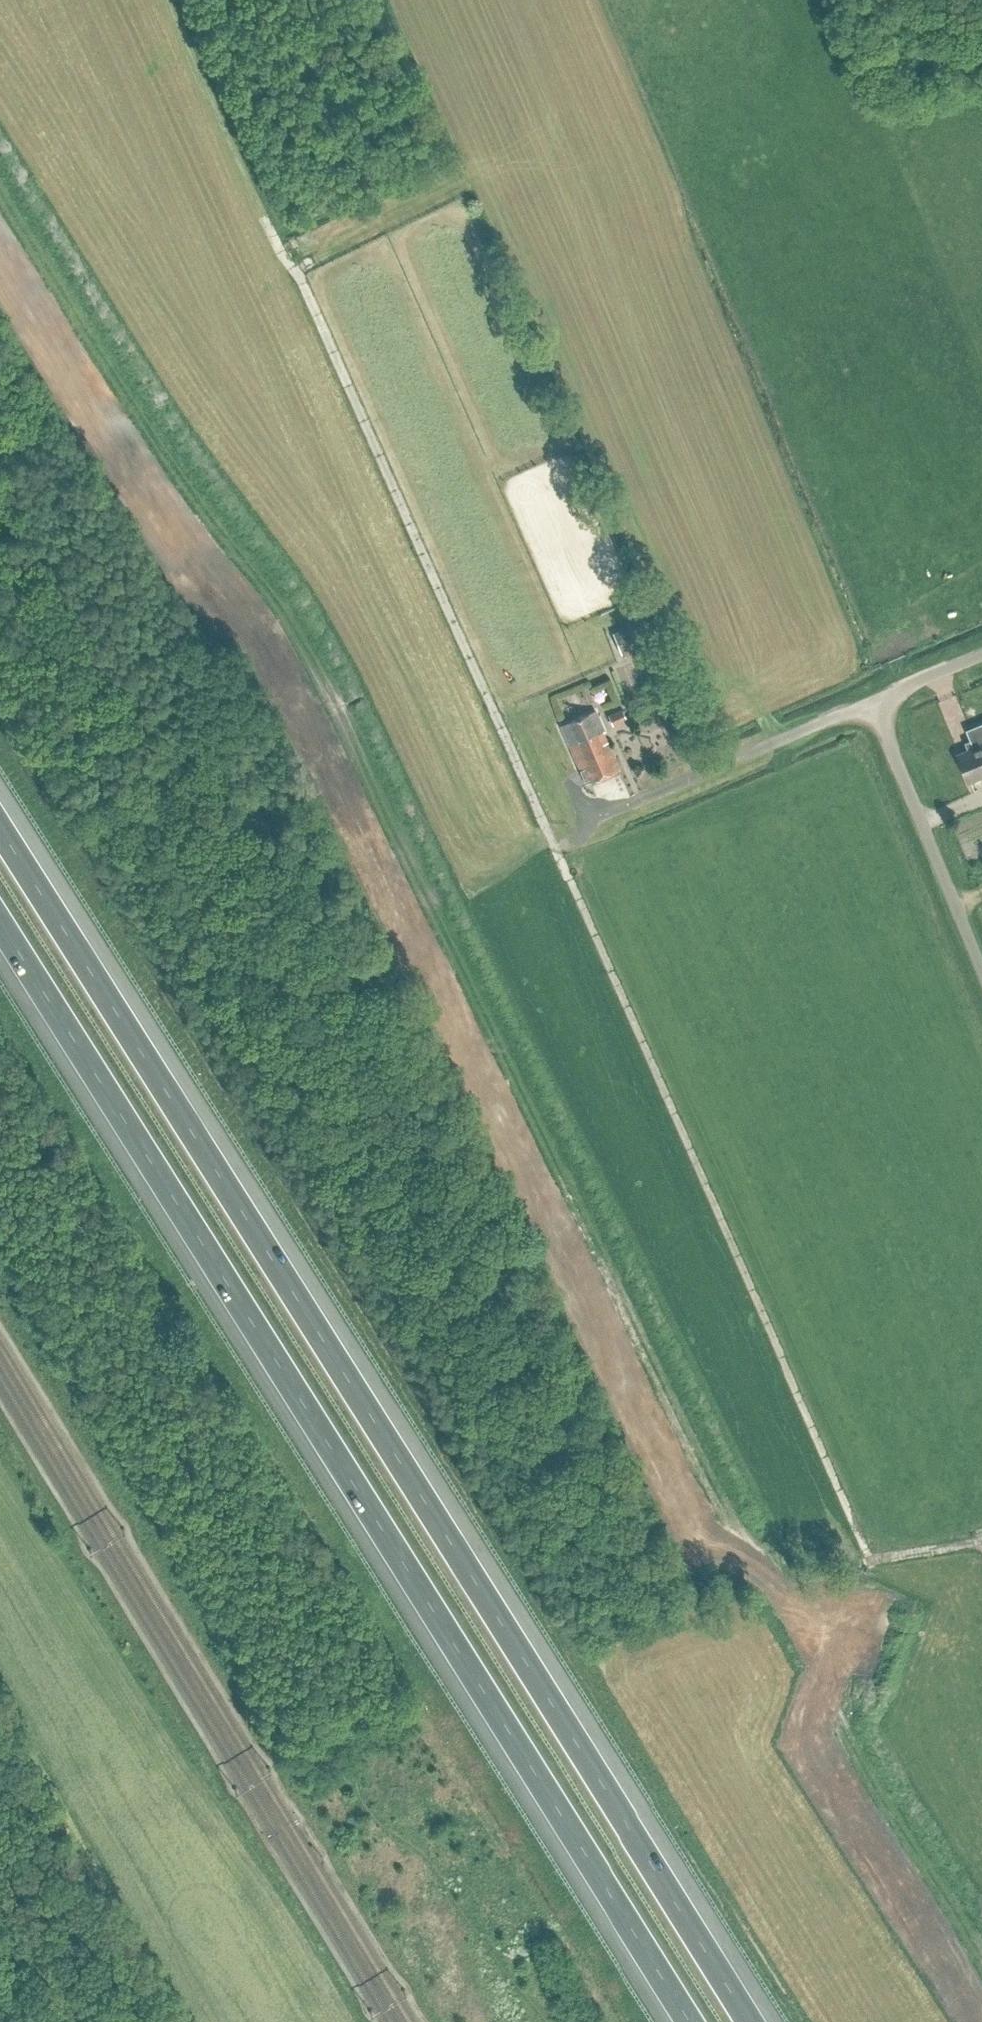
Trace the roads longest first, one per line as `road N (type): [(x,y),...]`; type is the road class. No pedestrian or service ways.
road 1 (motorway): [(752,2021),(0,822)]
road 2 (motorway): [(0,927),(692,2021)]
road 3 (track): [(553,848),(166,0)]
road 4 (track): [(981,1541),(871,1561),(553,848)]
road 5 (unclassified): [(981,970),(874,698)]
road 6 (unclassified): [(658,790),(874,698)]

